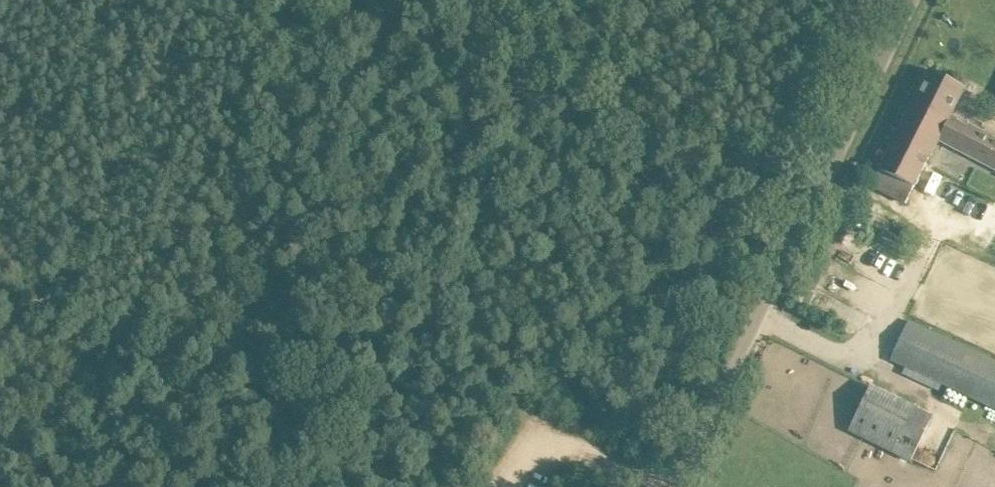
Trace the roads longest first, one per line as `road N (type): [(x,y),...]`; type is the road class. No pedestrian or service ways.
road 1 (unclassified): [(682,486),(908,0)]
road 2 (track): [(650,486),(541,444),(521,486)]

